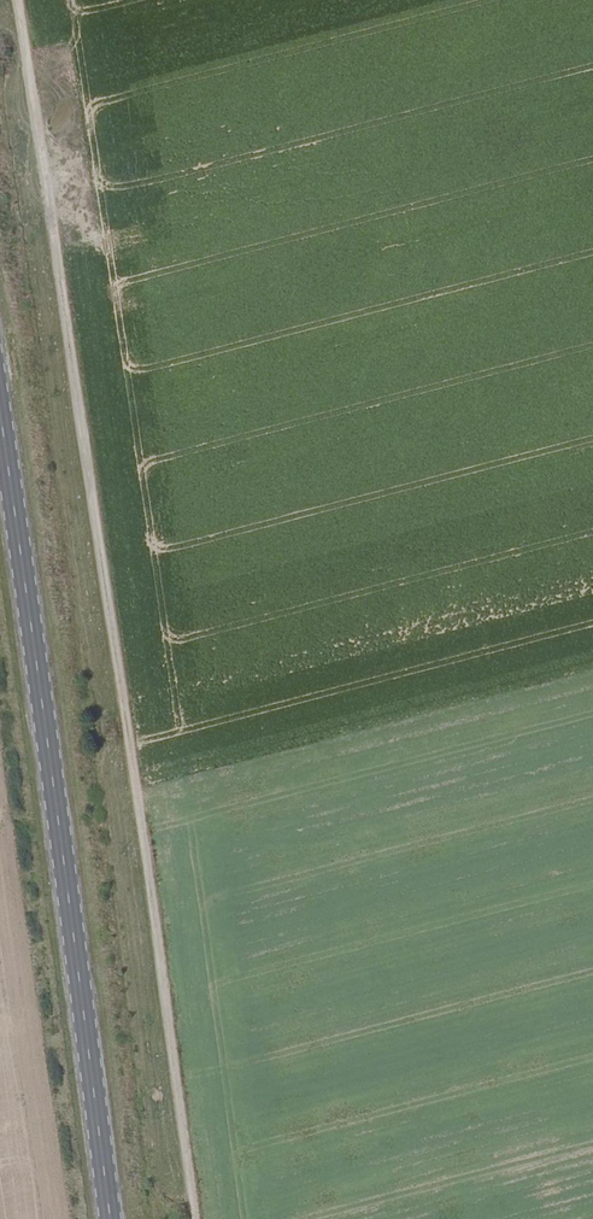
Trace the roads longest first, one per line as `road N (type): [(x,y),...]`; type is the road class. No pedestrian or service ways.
road 1 (unclassified): [(18,0),(193,1218)]
road 2 (primary): [(111,1218),(0,412)]

